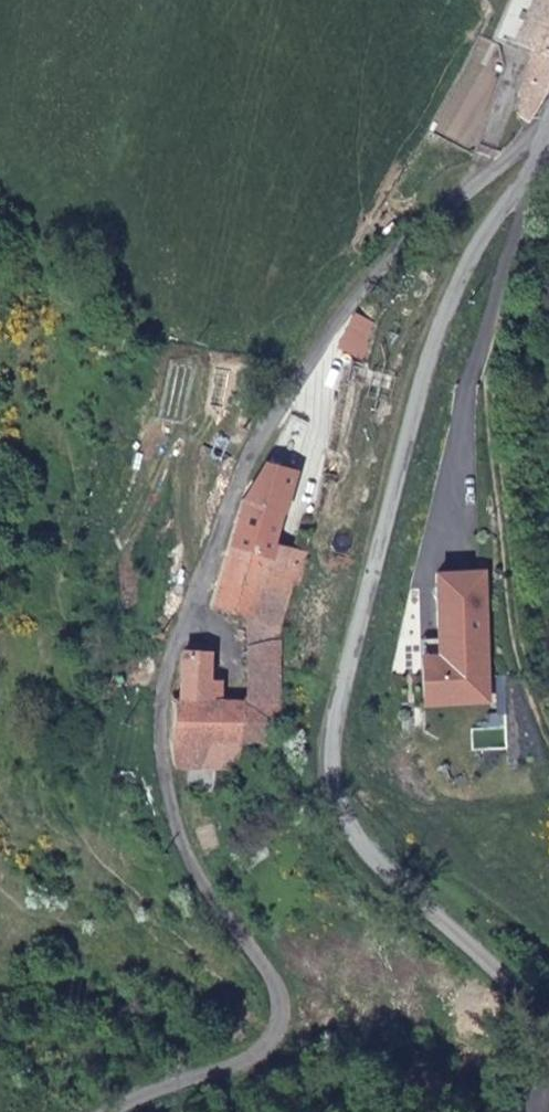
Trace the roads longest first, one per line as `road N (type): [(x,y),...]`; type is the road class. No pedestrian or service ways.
road 1 (unclassified): [(547,132),(532,134),(352,305),(233,495),(172,649),(161,751),(189,860),(263,963),(275,1024),(231,1066),(168,1083),(111,1111)]
road 2 (unclassified): [(548,1084),(540,1023),(523,996),(374,858),(349,825),(331,766),(340,697),(423,379),(471,259),(547,132)]

